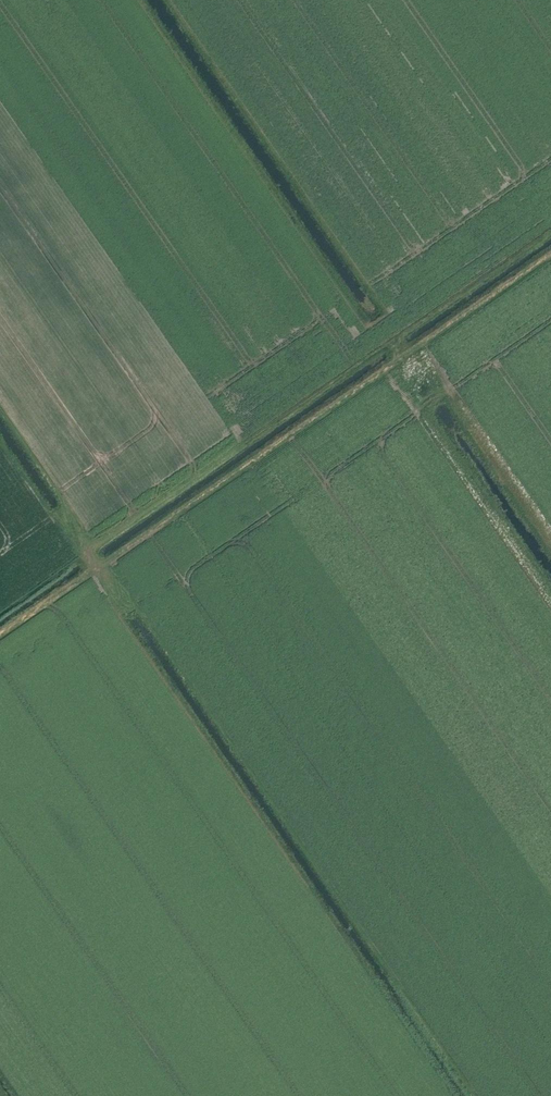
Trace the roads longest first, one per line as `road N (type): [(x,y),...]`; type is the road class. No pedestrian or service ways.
road 1 (track): [(0,639),(550,256)]

